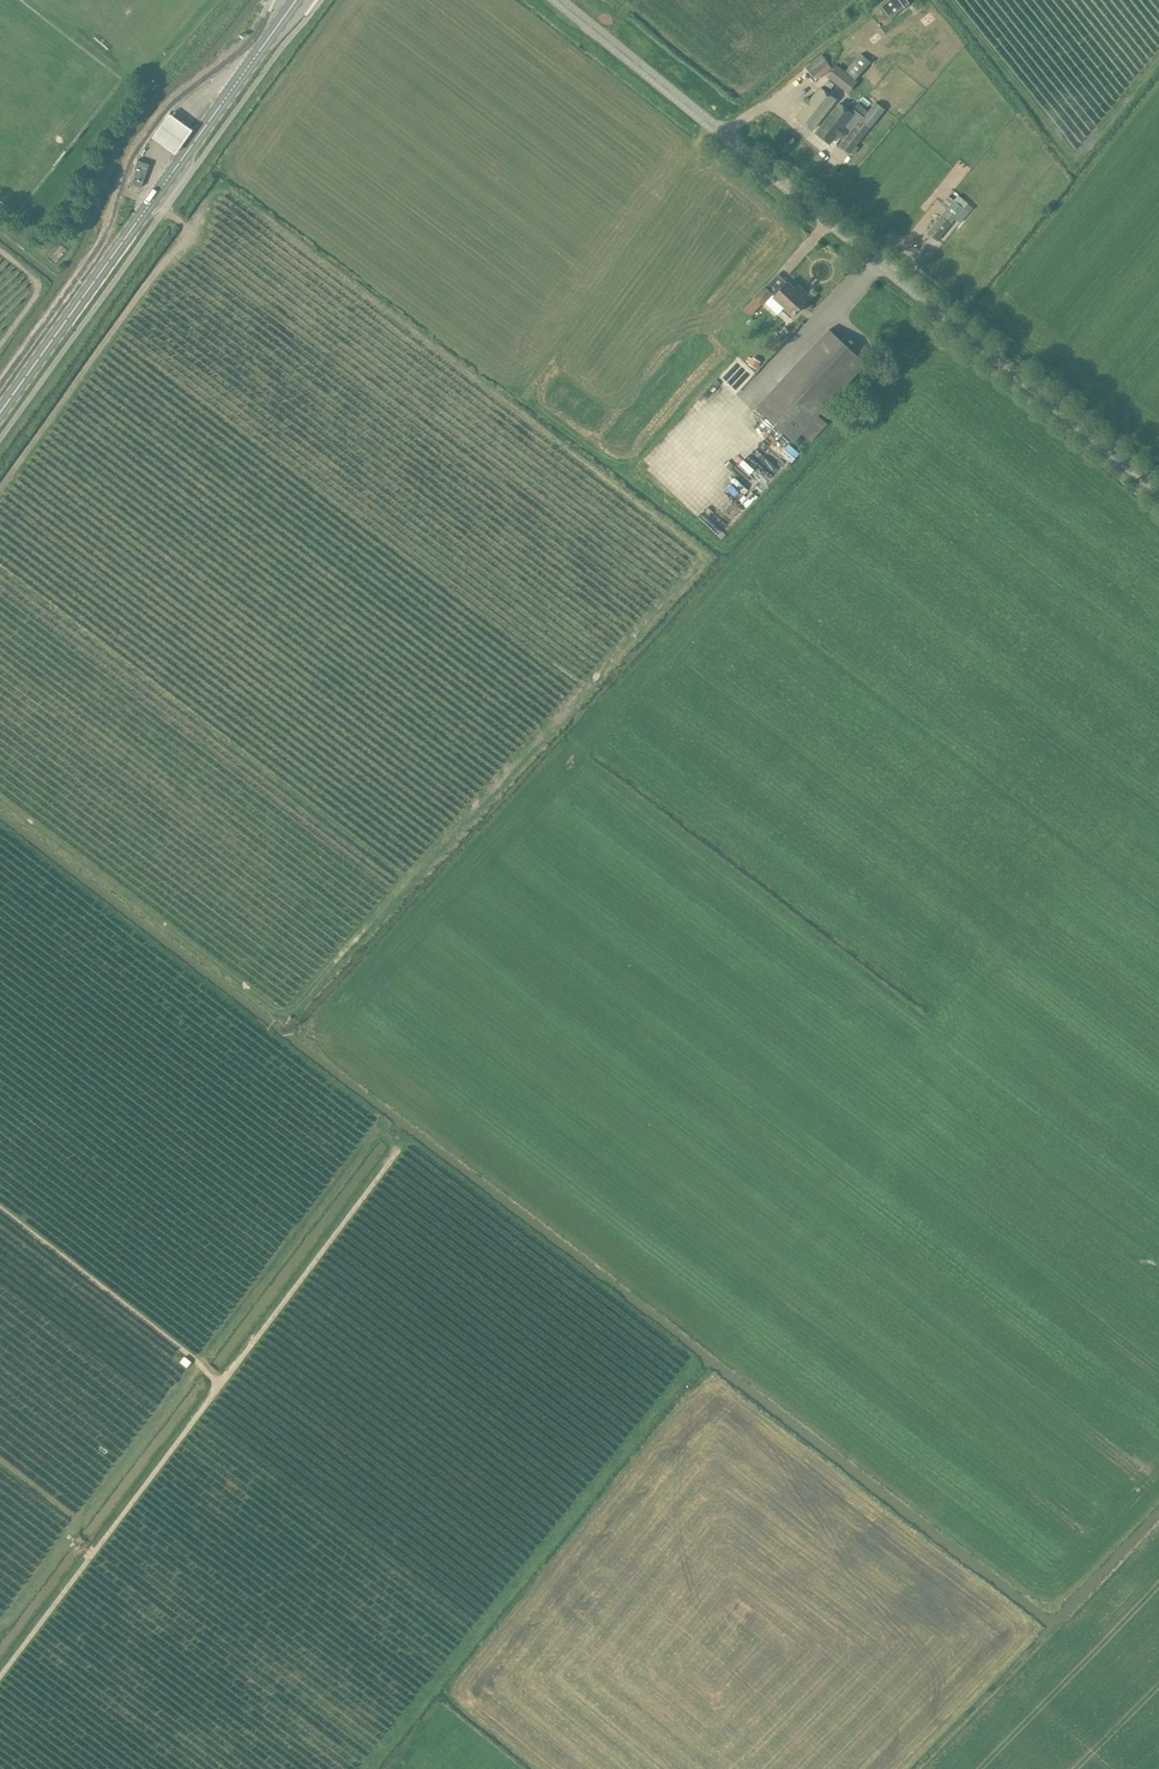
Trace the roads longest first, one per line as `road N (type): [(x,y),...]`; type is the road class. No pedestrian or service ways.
road 1 (track): [(214,1378),(390,1149),(374,1136),(387,1120),(266,1032),(403,886),(0,581)]
road 2 (tertiary): [(1158,495),(556,0)]
road 3 (primary): [(0,412),(297,0)]
road 4 (track): [(0,493),(189,227),(165,209)]

